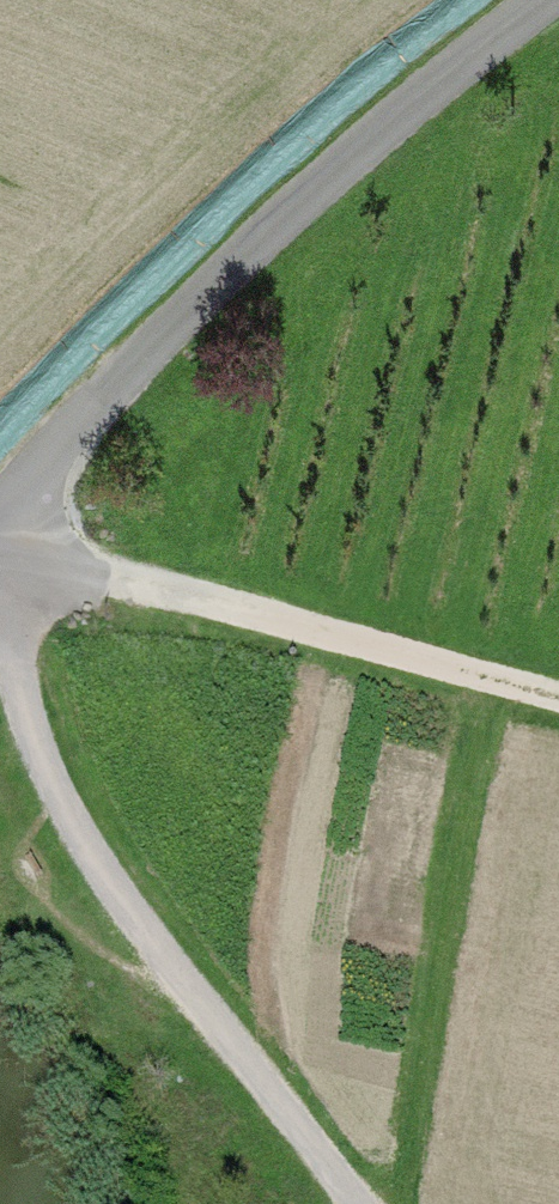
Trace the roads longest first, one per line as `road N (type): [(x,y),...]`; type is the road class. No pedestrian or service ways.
road 1 (residential): [(535,0),(409,98),(215,271),(82,404),(0,520)]
road 2 (track): [(332,1203),(47,805),(0,615)]
road 3 (track): [(0,550),(558,697)]

